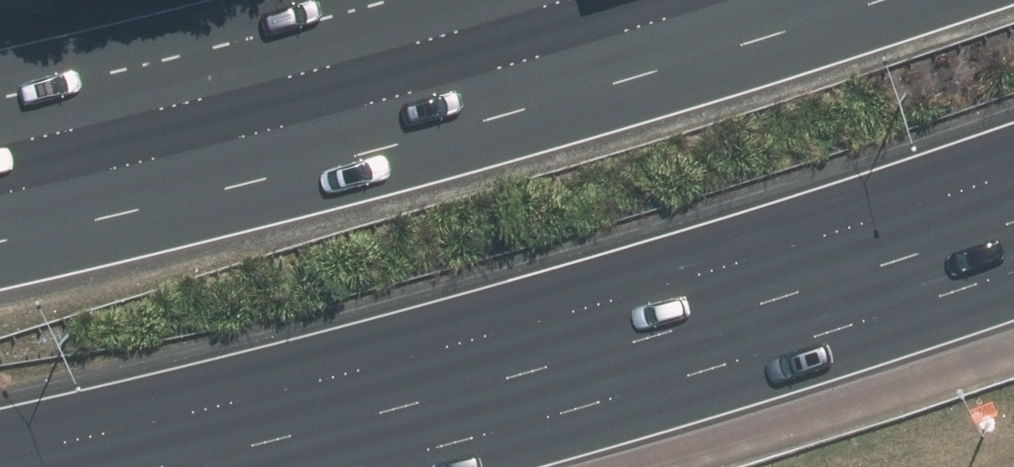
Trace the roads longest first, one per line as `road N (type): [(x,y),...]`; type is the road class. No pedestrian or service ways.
road 1 (motorway): [(1013,173),(636,294),(0,459)]
road 2 (motorway): [(0,195),(419,94),(737,0)]

